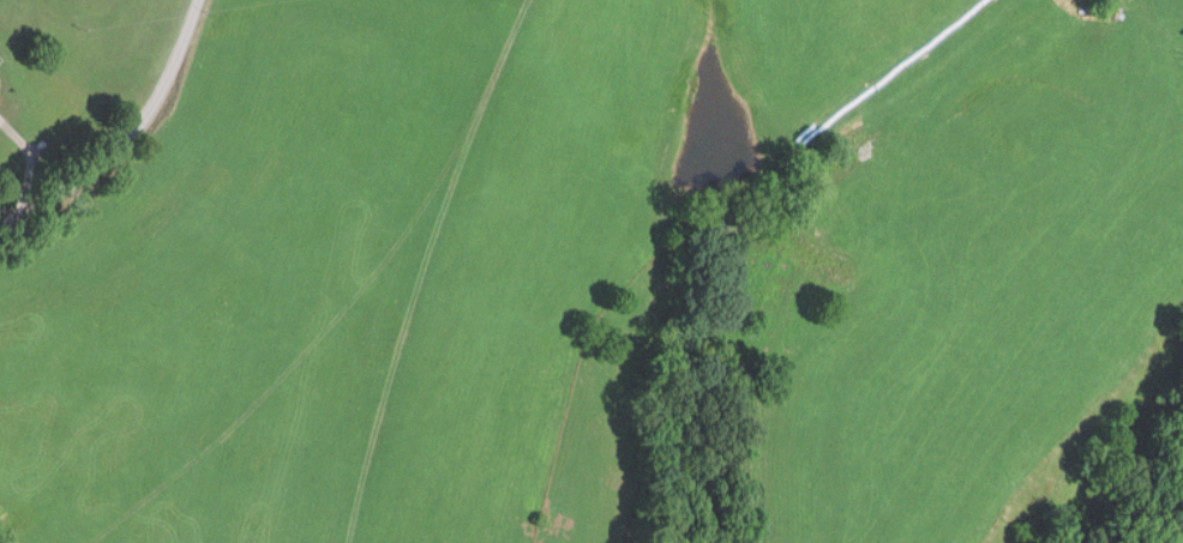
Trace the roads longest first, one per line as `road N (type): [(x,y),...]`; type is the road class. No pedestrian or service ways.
road 1 (residential): [(0,228),(130,141),(170,78),(198,0)]

